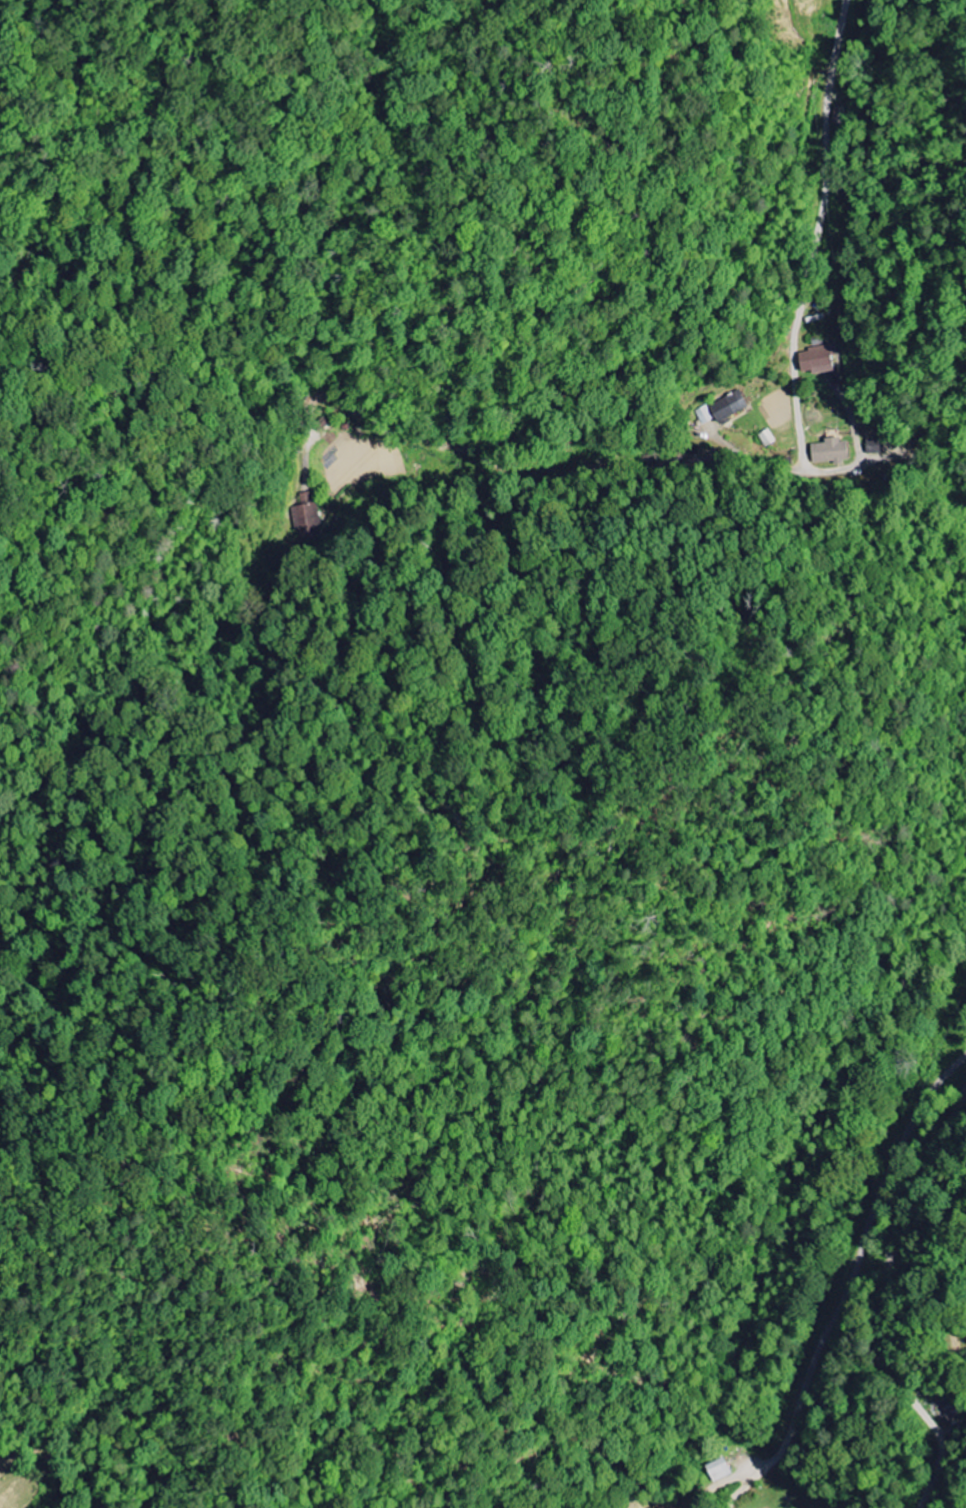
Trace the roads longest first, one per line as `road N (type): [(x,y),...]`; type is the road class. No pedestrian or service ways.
road 1 (residential): [(371,420),(532,478),(717,457),(782,470),(838,469),(884,451),(922,455),(965,477)]
road 2 (residential): [(965,1053),(921,1106),(896,1156),(791,1432),(761,1466)]

